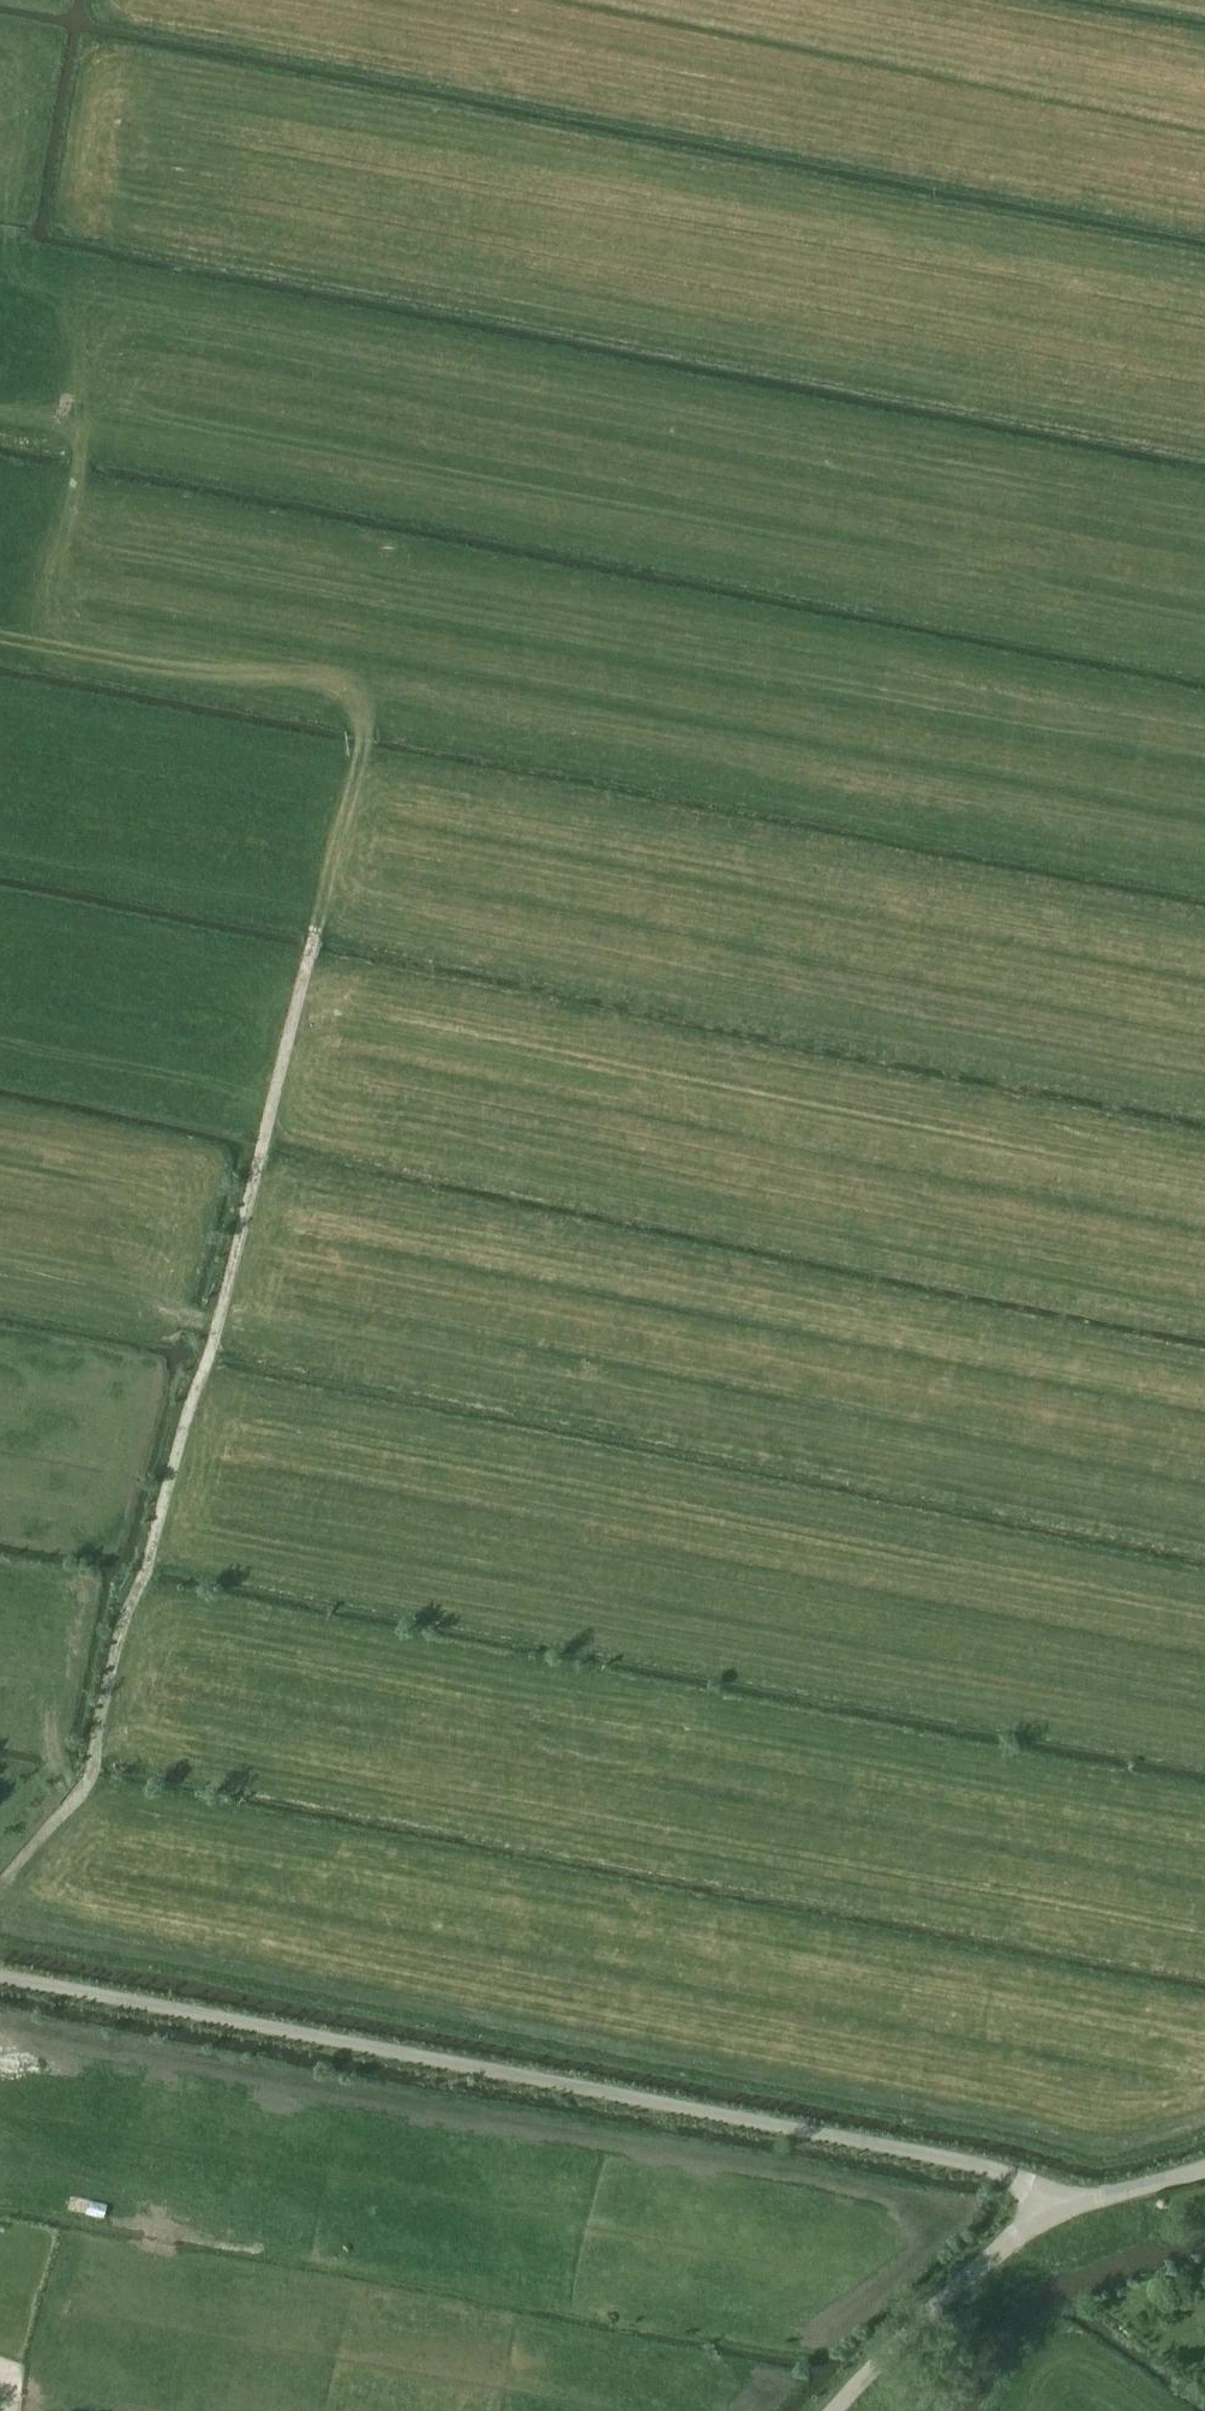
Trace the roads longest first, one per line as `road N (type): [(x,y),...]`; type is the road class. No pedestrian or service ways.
road 1 (unclassified): [(1069,2209),(993,2168),(0,1979)]
road 2 (track): [(0,1889),(85,1785),(317,932)]
road 3 (unclassified): [(835,2410),(977,2270),(1026,2230),(1069,2209)]
road 4 (unclassified): [(1069,2209),(1204,2168)]

